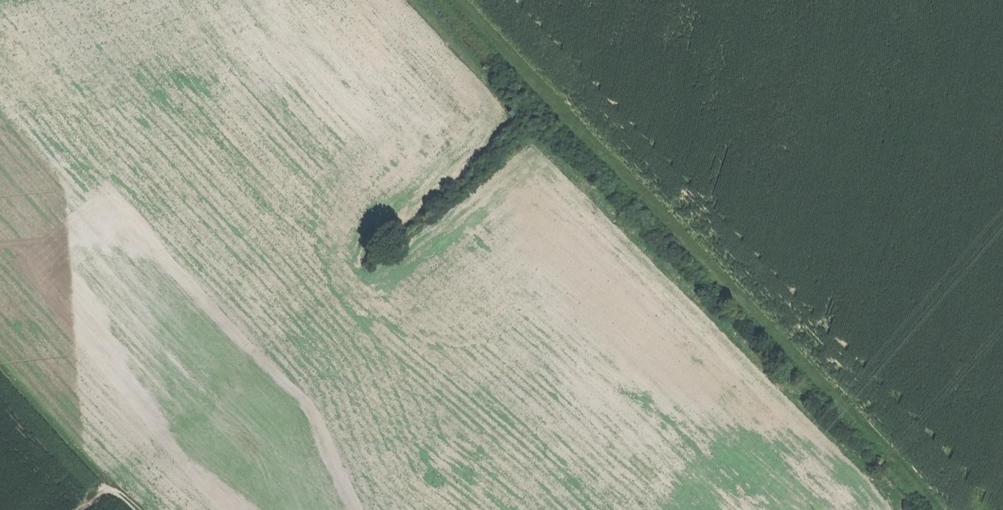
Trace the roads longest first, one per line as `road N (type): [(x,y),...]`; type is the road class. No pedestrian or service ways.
road 1 (track): [(109,494),(0,364)]

